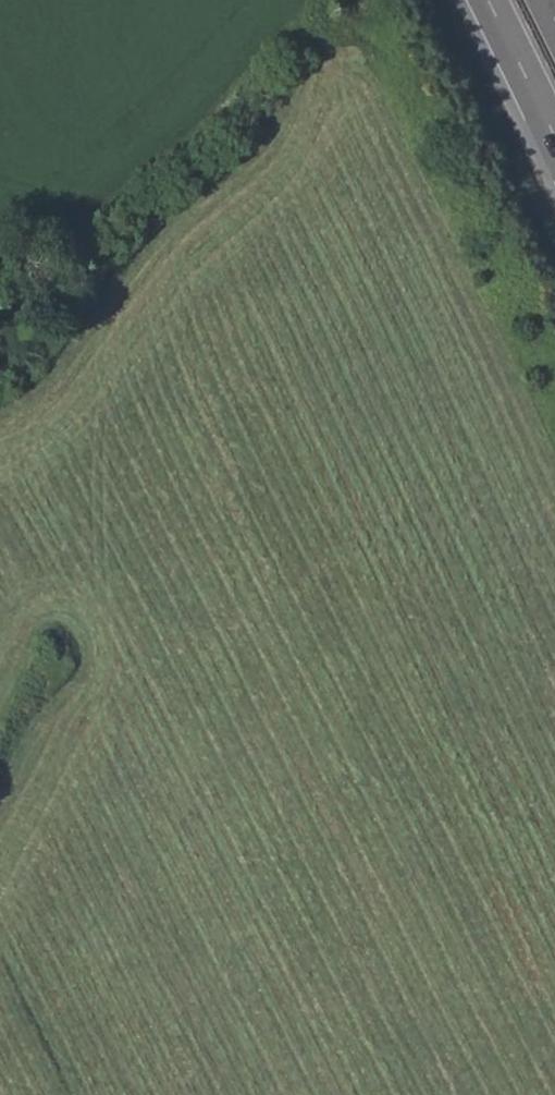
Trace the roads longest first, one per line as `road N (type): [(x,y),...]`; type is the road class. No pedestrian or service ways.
road 1 (trunk): [(488,0),(554,137)]

